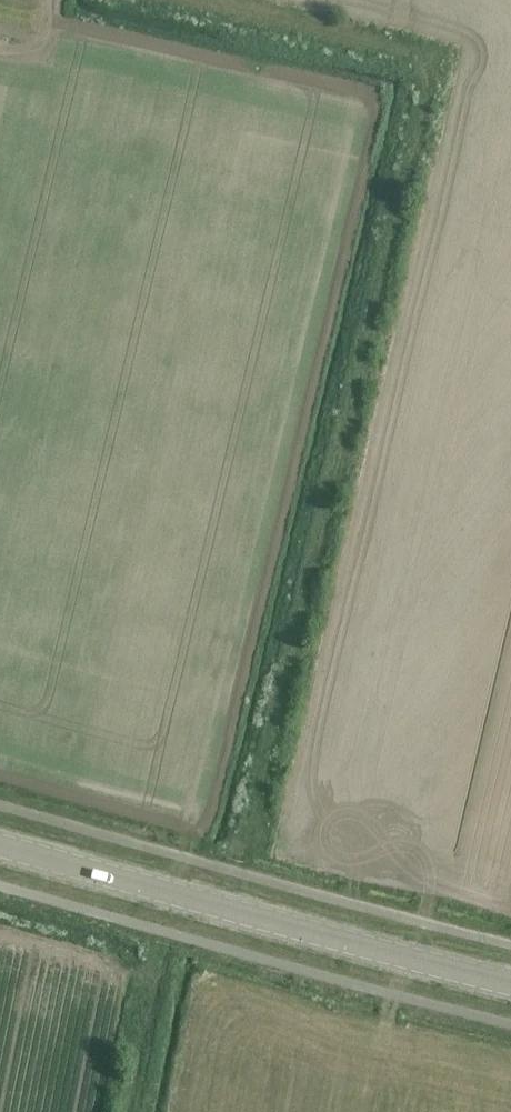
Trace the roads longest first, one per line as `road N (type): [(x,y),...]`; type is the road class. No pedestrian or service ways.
road 1 (tertiary): [(0,852),(510,987)]

